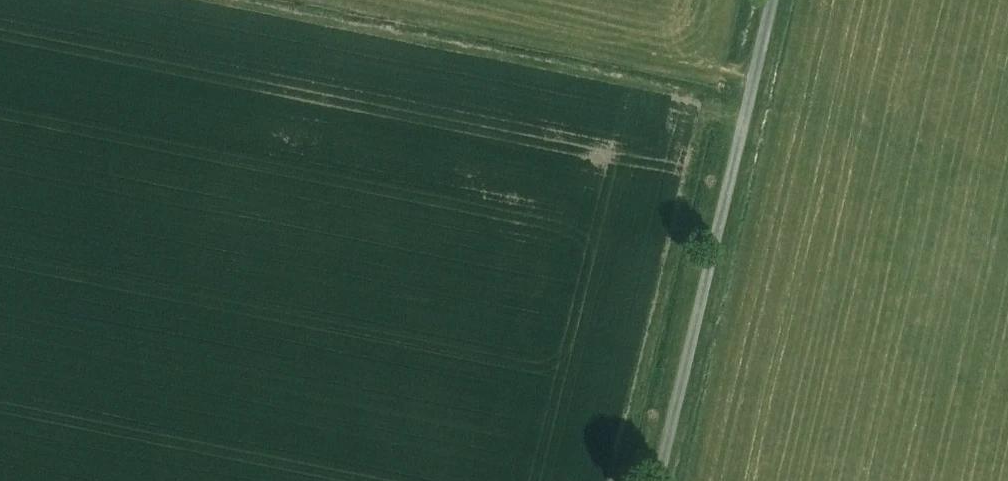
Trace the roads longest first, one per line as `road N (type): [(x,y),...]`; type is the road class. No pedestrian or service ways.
road 1 (unclassified): [(660,480),(779,0)]

